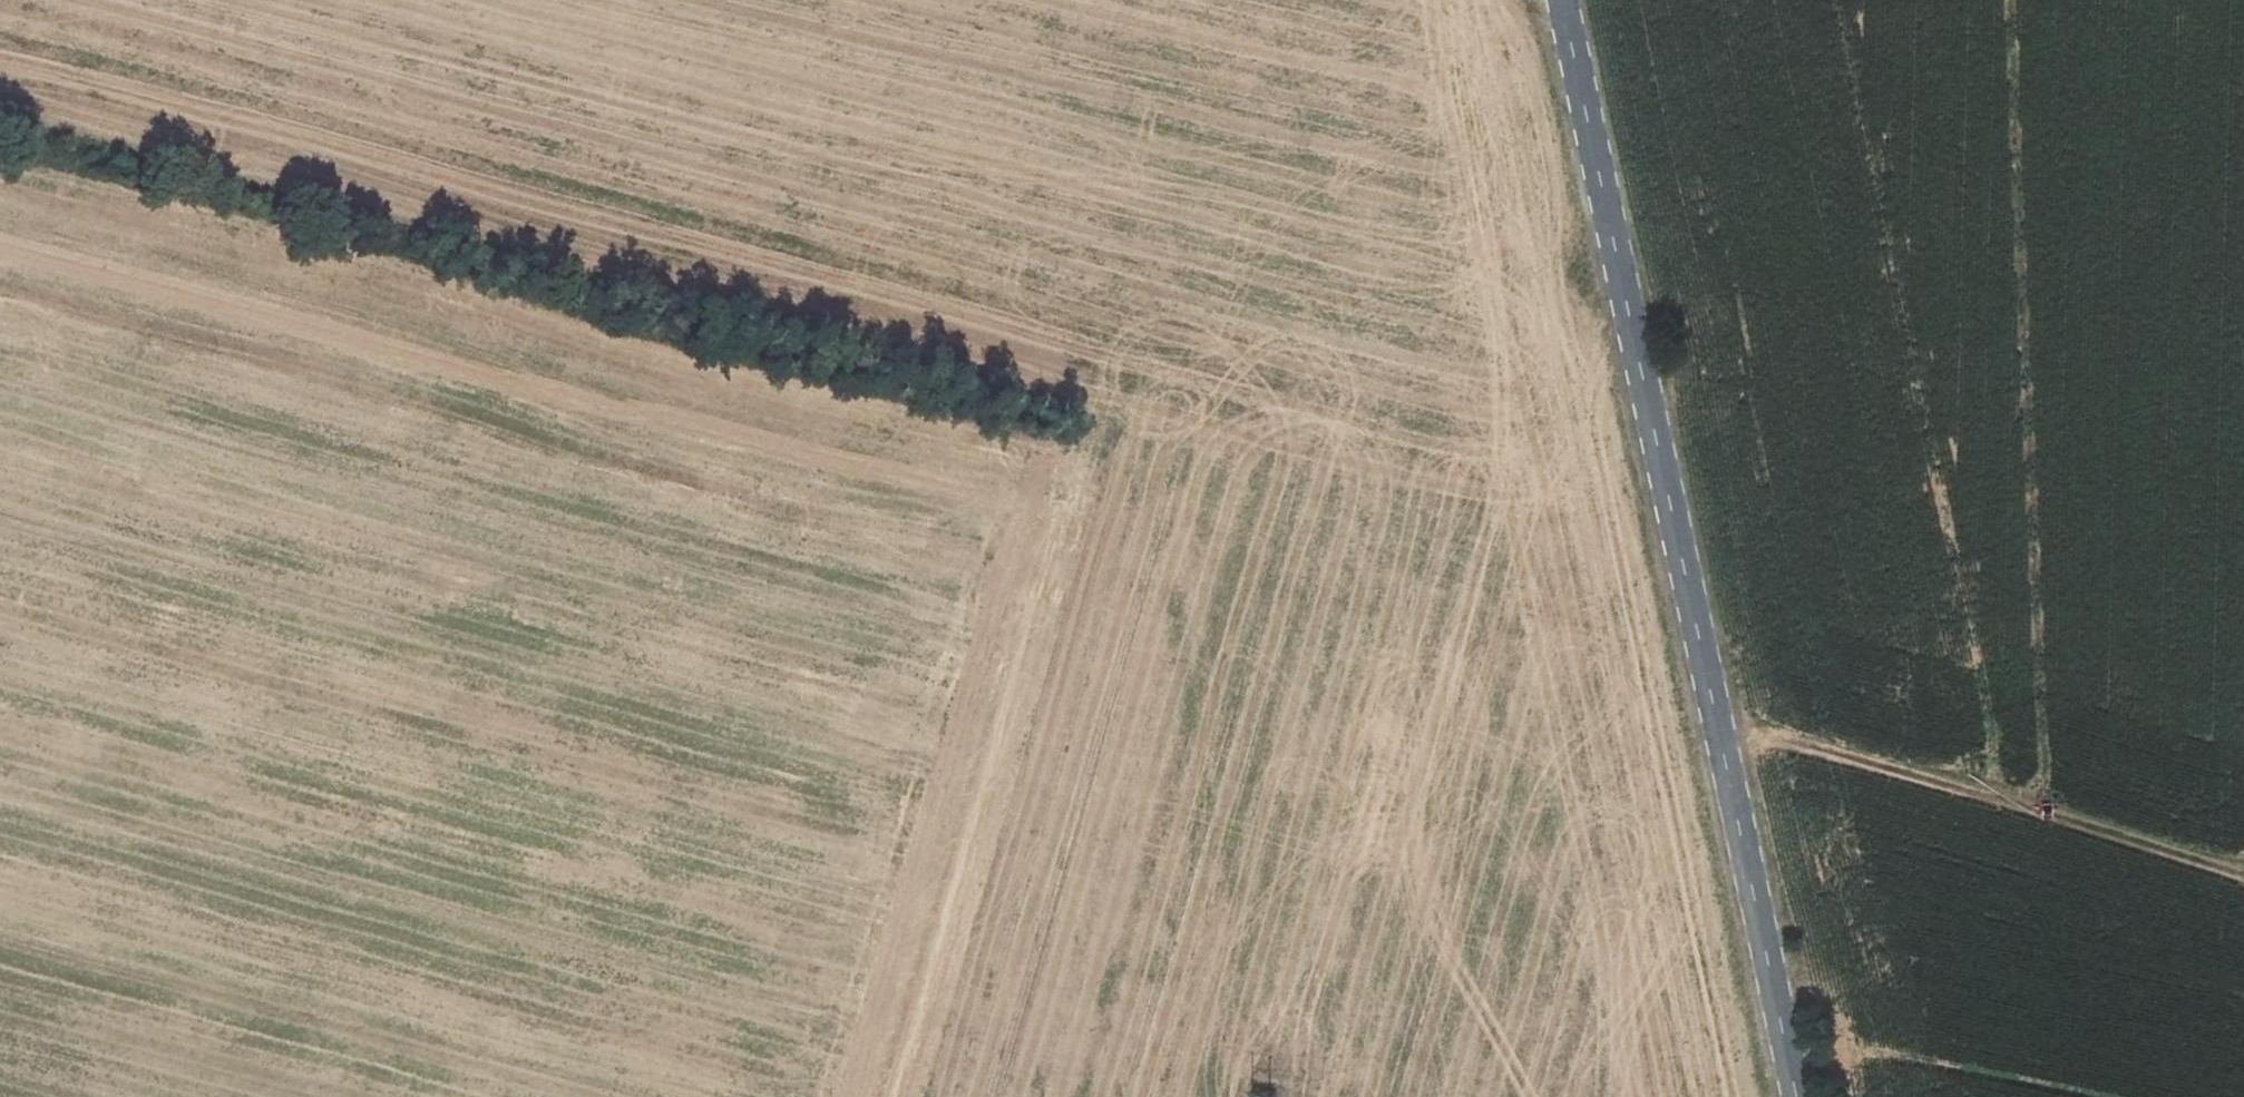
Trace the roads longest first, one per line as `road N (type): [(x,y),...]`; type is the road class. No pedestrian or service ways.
road 1 (tertiary): [(1564,0),(1801,1096)]

